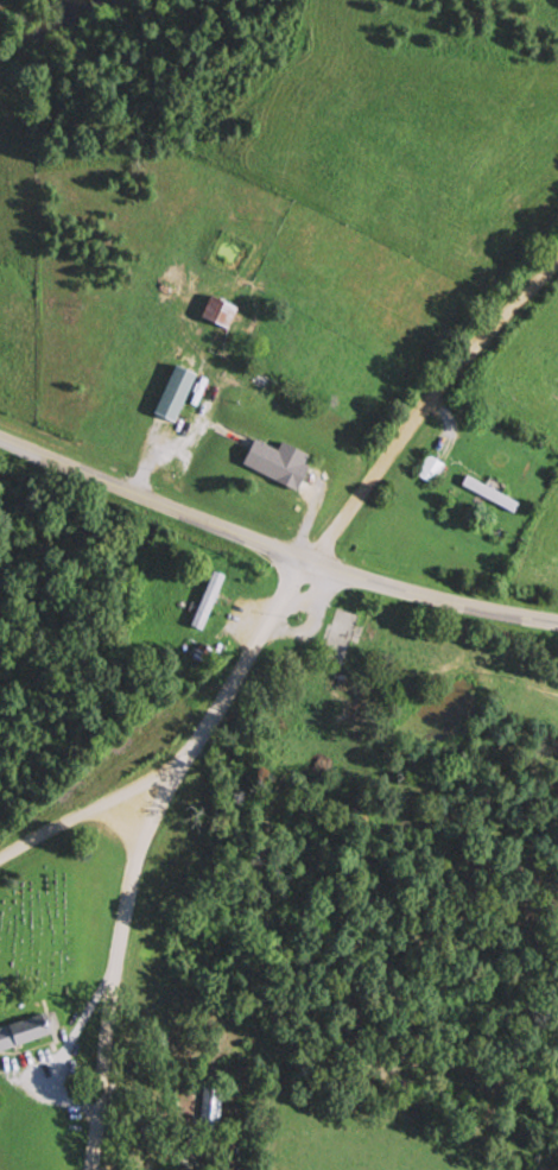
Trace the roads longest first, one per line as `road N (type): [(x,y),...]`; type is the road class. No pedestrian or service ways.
road 1 (residential): [(88,1169),(147,799),(207,727),(312,563)]
road 2 (tertiary): [(0,442),(363,582),(557,626)]
road 3 (residential): [(312,563),(400,436),(557,265)]
road 4 (residential): [(0,854),(84,812),(147,799)]

